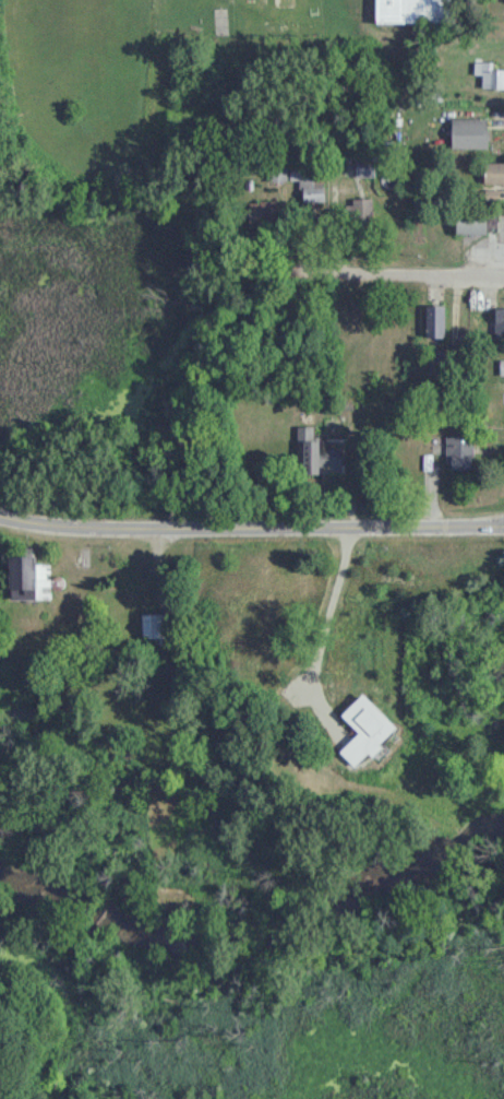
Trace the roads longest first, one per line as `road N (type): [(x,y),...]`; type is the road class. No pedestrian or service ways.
road 1 (tertiary): [(0,521),(145,537),(503,536)]
road 2 (residential): [(503,284),(326,271)]

